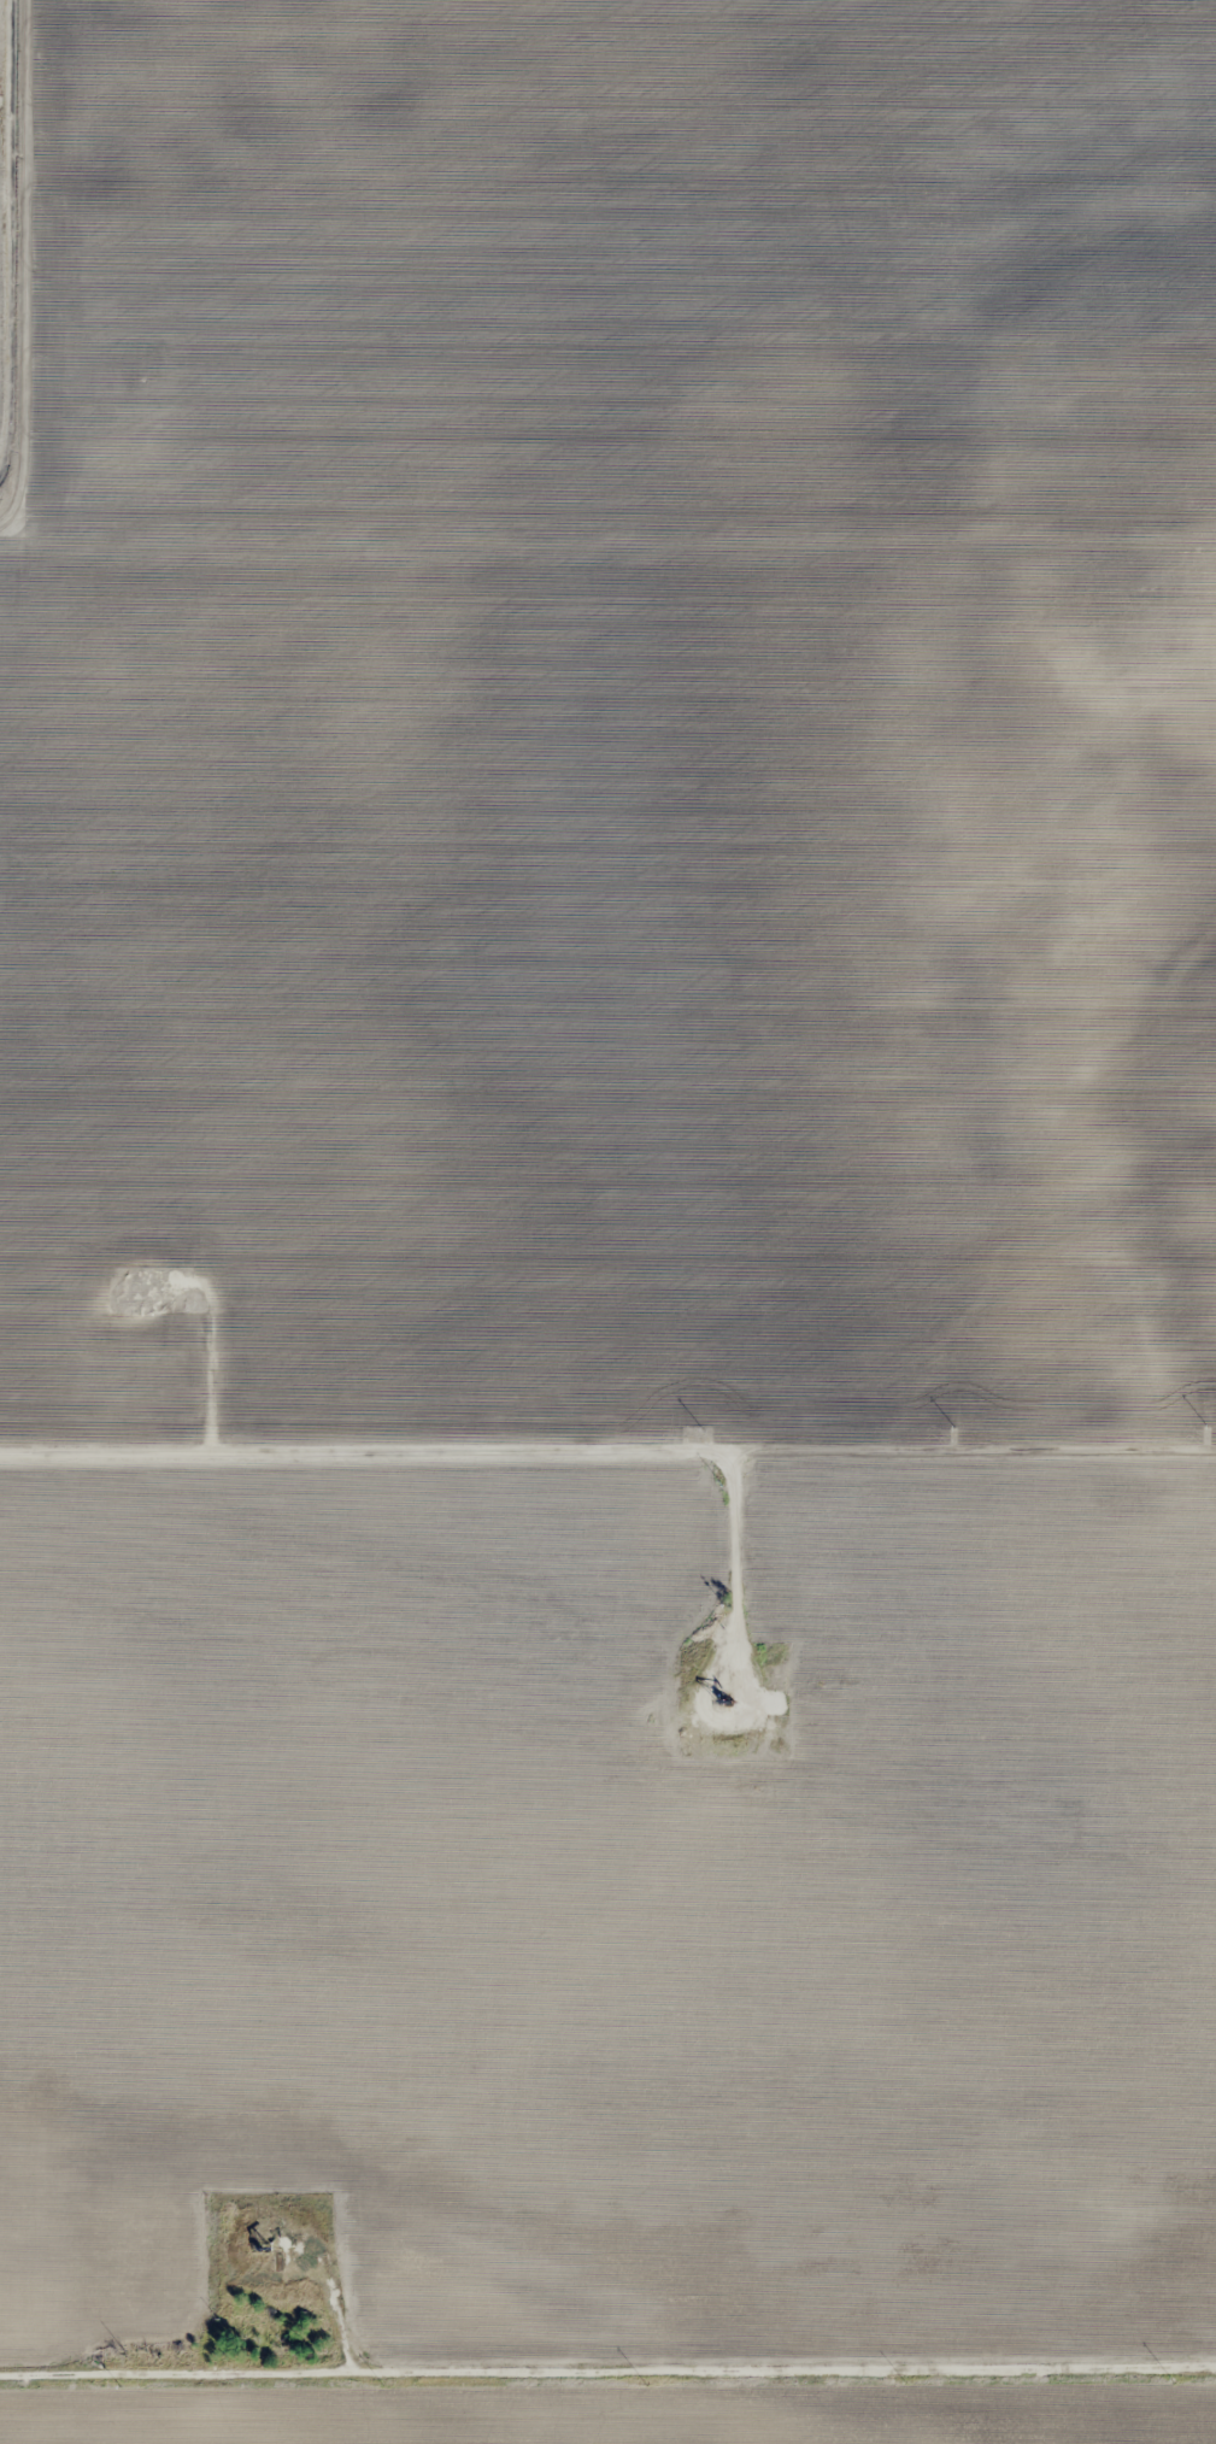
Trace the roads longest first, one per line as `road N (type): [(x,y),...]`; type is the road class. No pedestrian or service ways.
road 1 (track): [(0,2393),(1215,2383)]
road 2 (track): [(0,1455),(1215,1446)]
road 3 (track): [(7,0),(12,537)]

